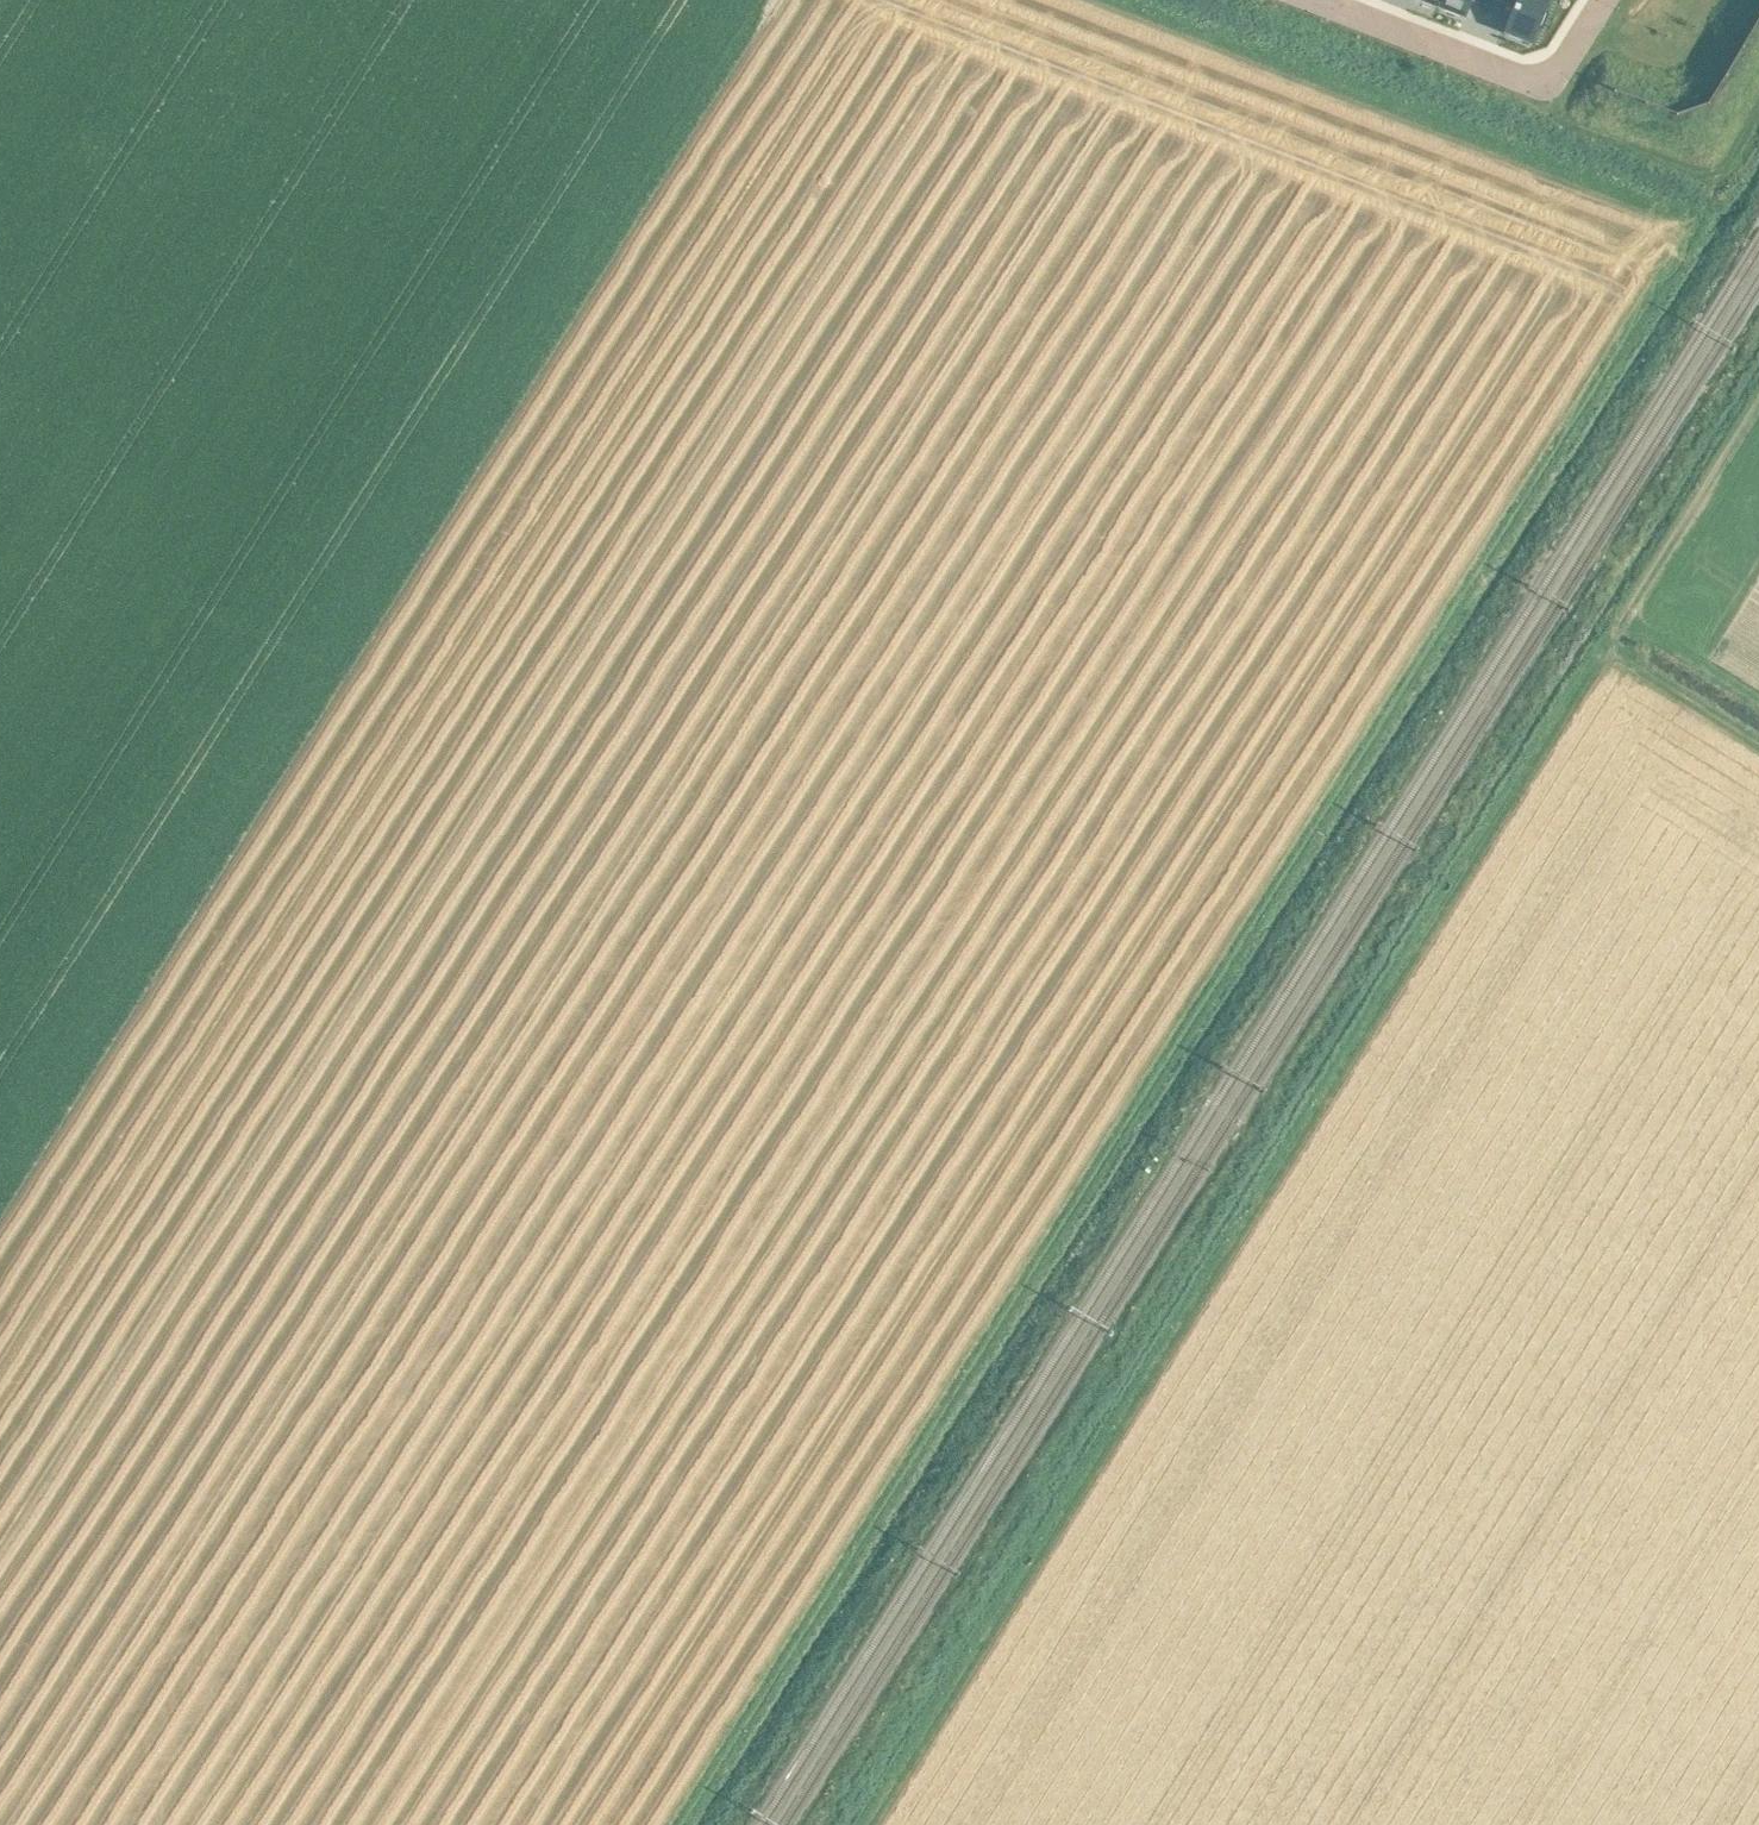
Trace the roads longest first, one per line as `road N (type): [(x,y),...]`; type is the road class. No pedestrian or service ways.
road 1 (residential): [(1598,0),(1544,80),(1525,81),(1316,0)]

